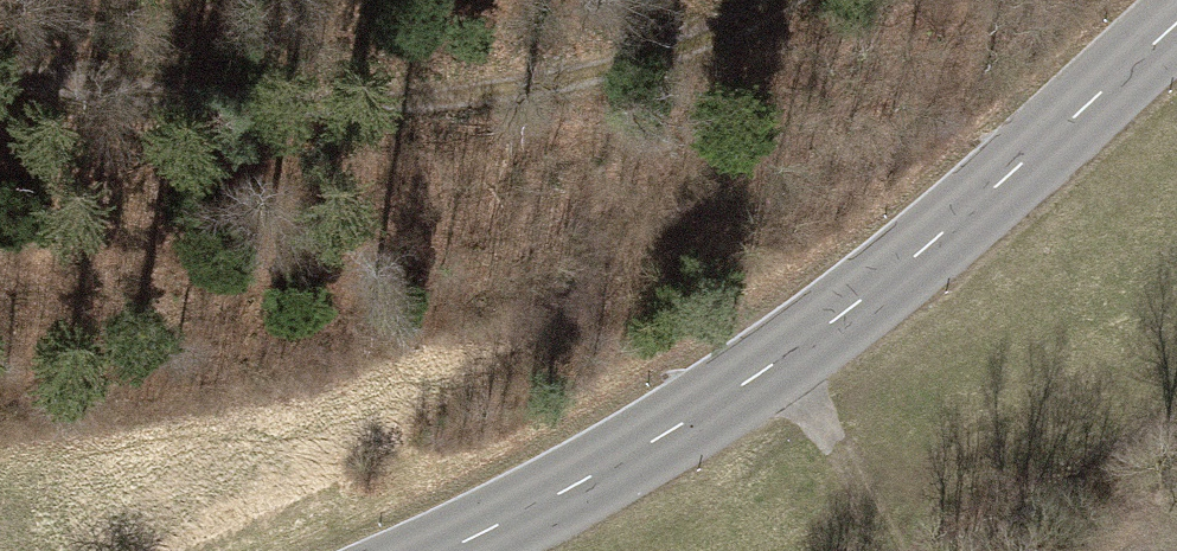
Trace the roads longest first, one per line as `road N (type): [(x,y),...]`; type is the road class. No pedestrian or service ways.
road 1 (tertiary): [(442,550),(511,523),(783,360),(973,210),(1176,24)]
road 2 (track): [(784,0),(661,66),(462,105),(269,106),(0,80)]
road 3 (track): [(783,360),(892,550)]

